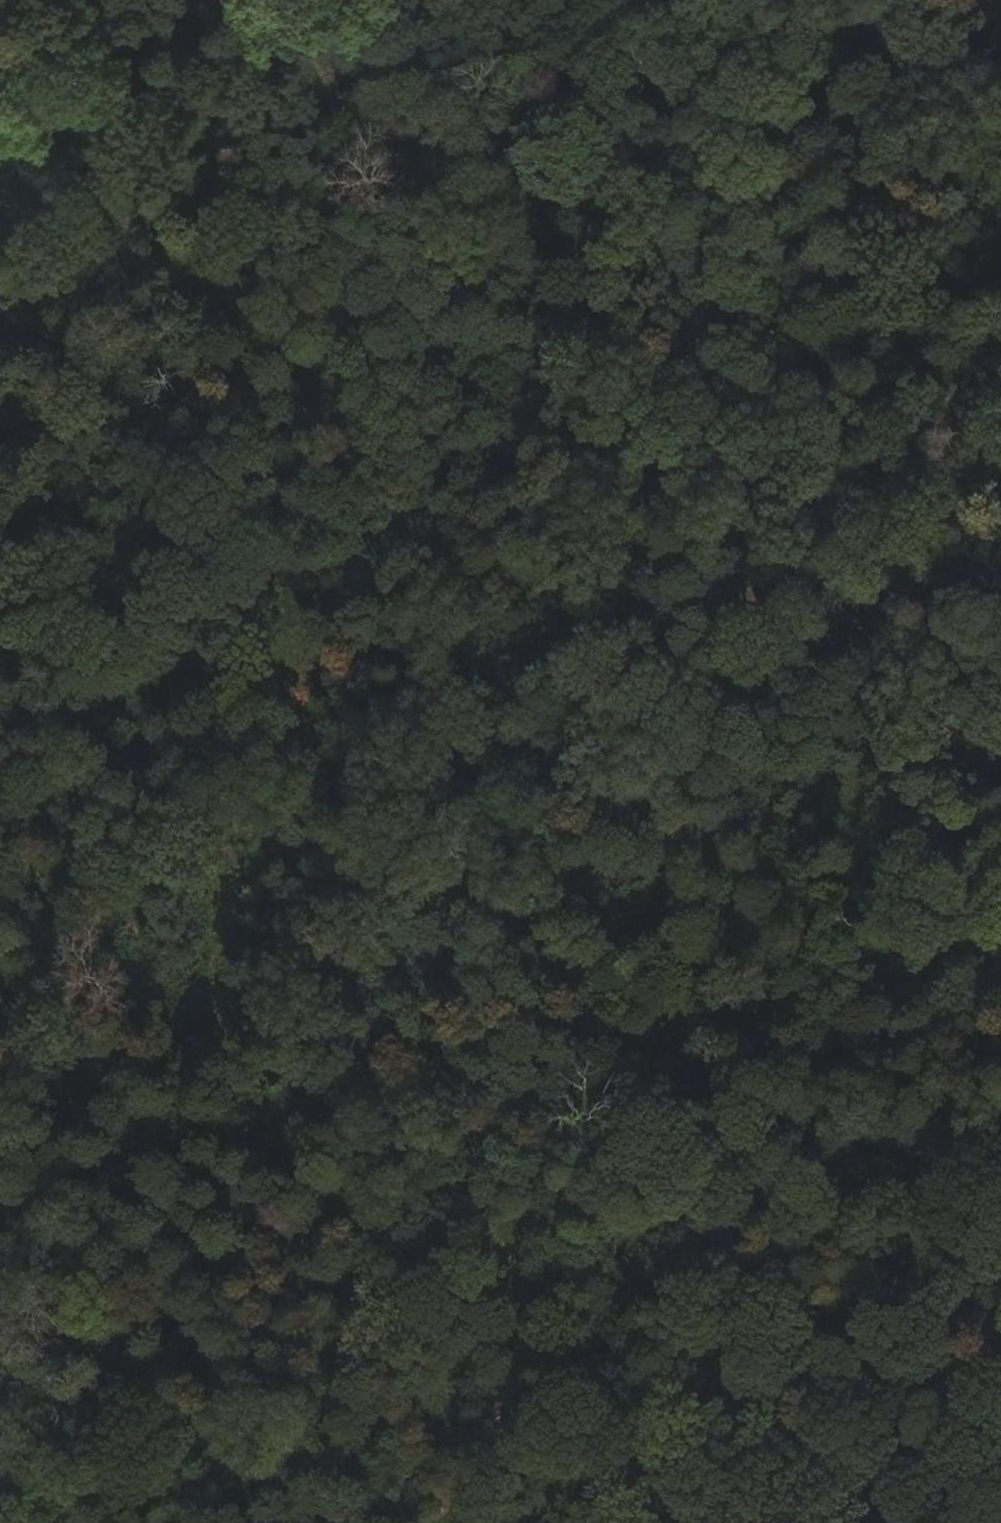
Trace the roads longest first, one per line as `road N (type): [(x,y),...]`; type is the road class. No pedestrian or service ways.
road 1 (track): [(1000,754),(0,1229)]
road 2 (unclassified): [(0,72),(205,0)]

